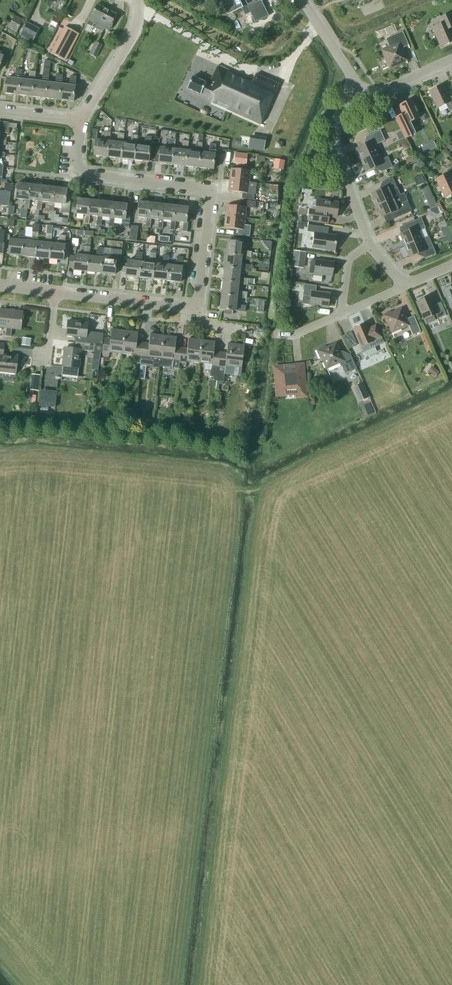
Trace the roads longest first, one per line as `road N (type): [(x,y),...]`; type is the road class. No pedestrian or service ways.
road 1 (residential): [(55,292),(197,308),(212,190),(77,173),(80,121)]
road 2 (residential): [(369,245),(332,140),(350,85)]
road 3 (residential): [(80,121),(133,32),(138,0)]

